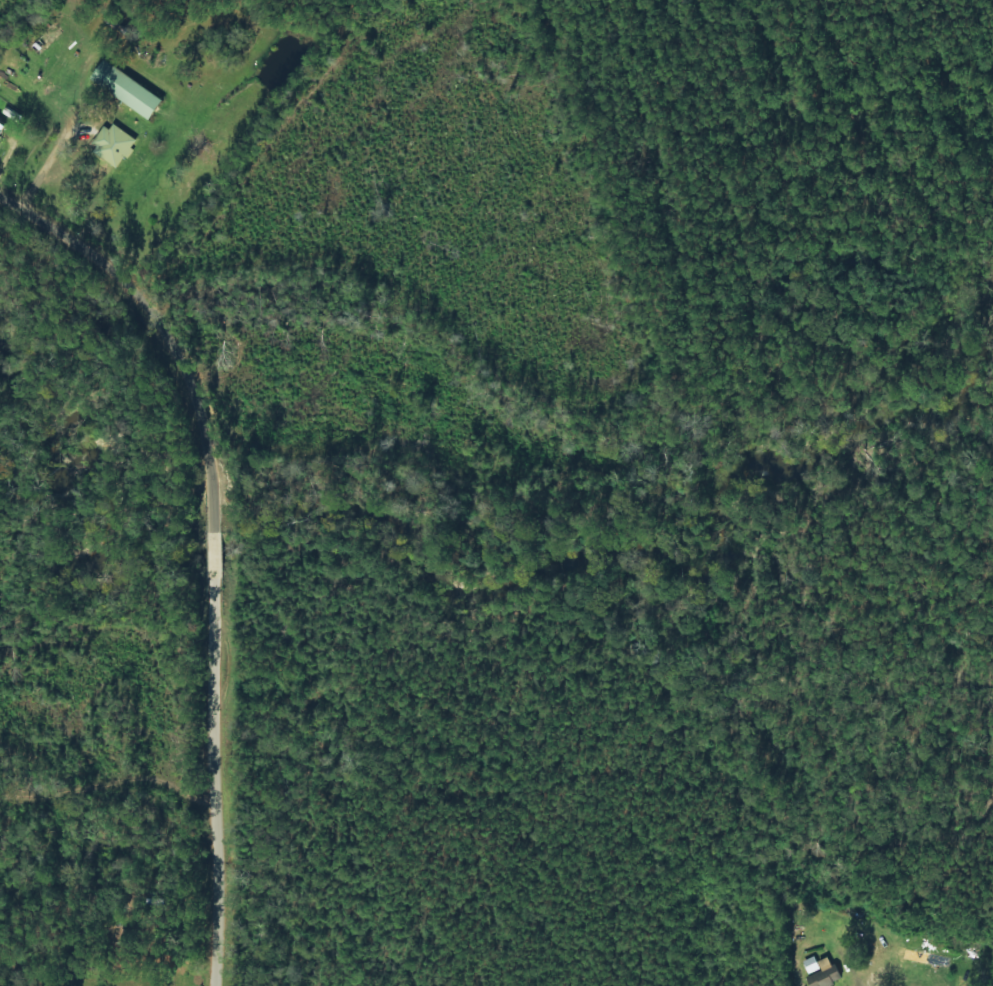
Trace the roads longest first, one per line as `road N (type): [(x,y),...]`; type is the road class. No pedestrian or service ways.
road 1 (track): [(207,581),(210,985)]
road 2 (track): [(0,244),(120,368),(160,467),(206,534)]

